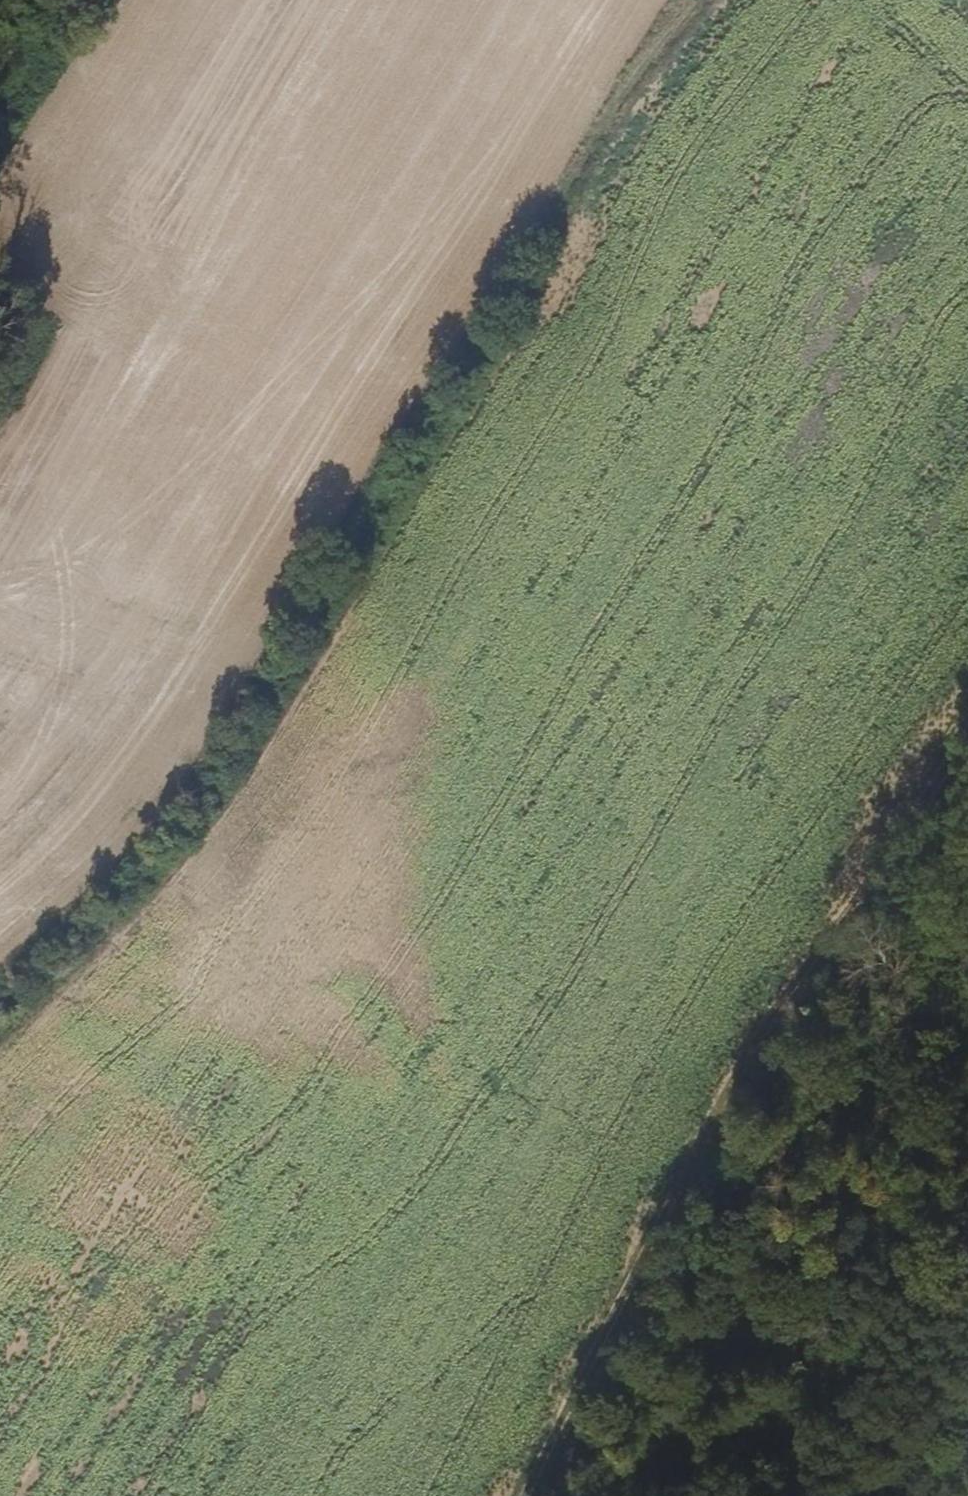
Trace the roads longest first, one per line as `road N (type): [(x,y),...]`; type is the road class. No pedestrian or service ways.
road 1 (track): [(0,929),(48,900),(175,764),(249,635),(679,0)]
road 2 (track): [(532,1495),(855,890),(967,748)]

